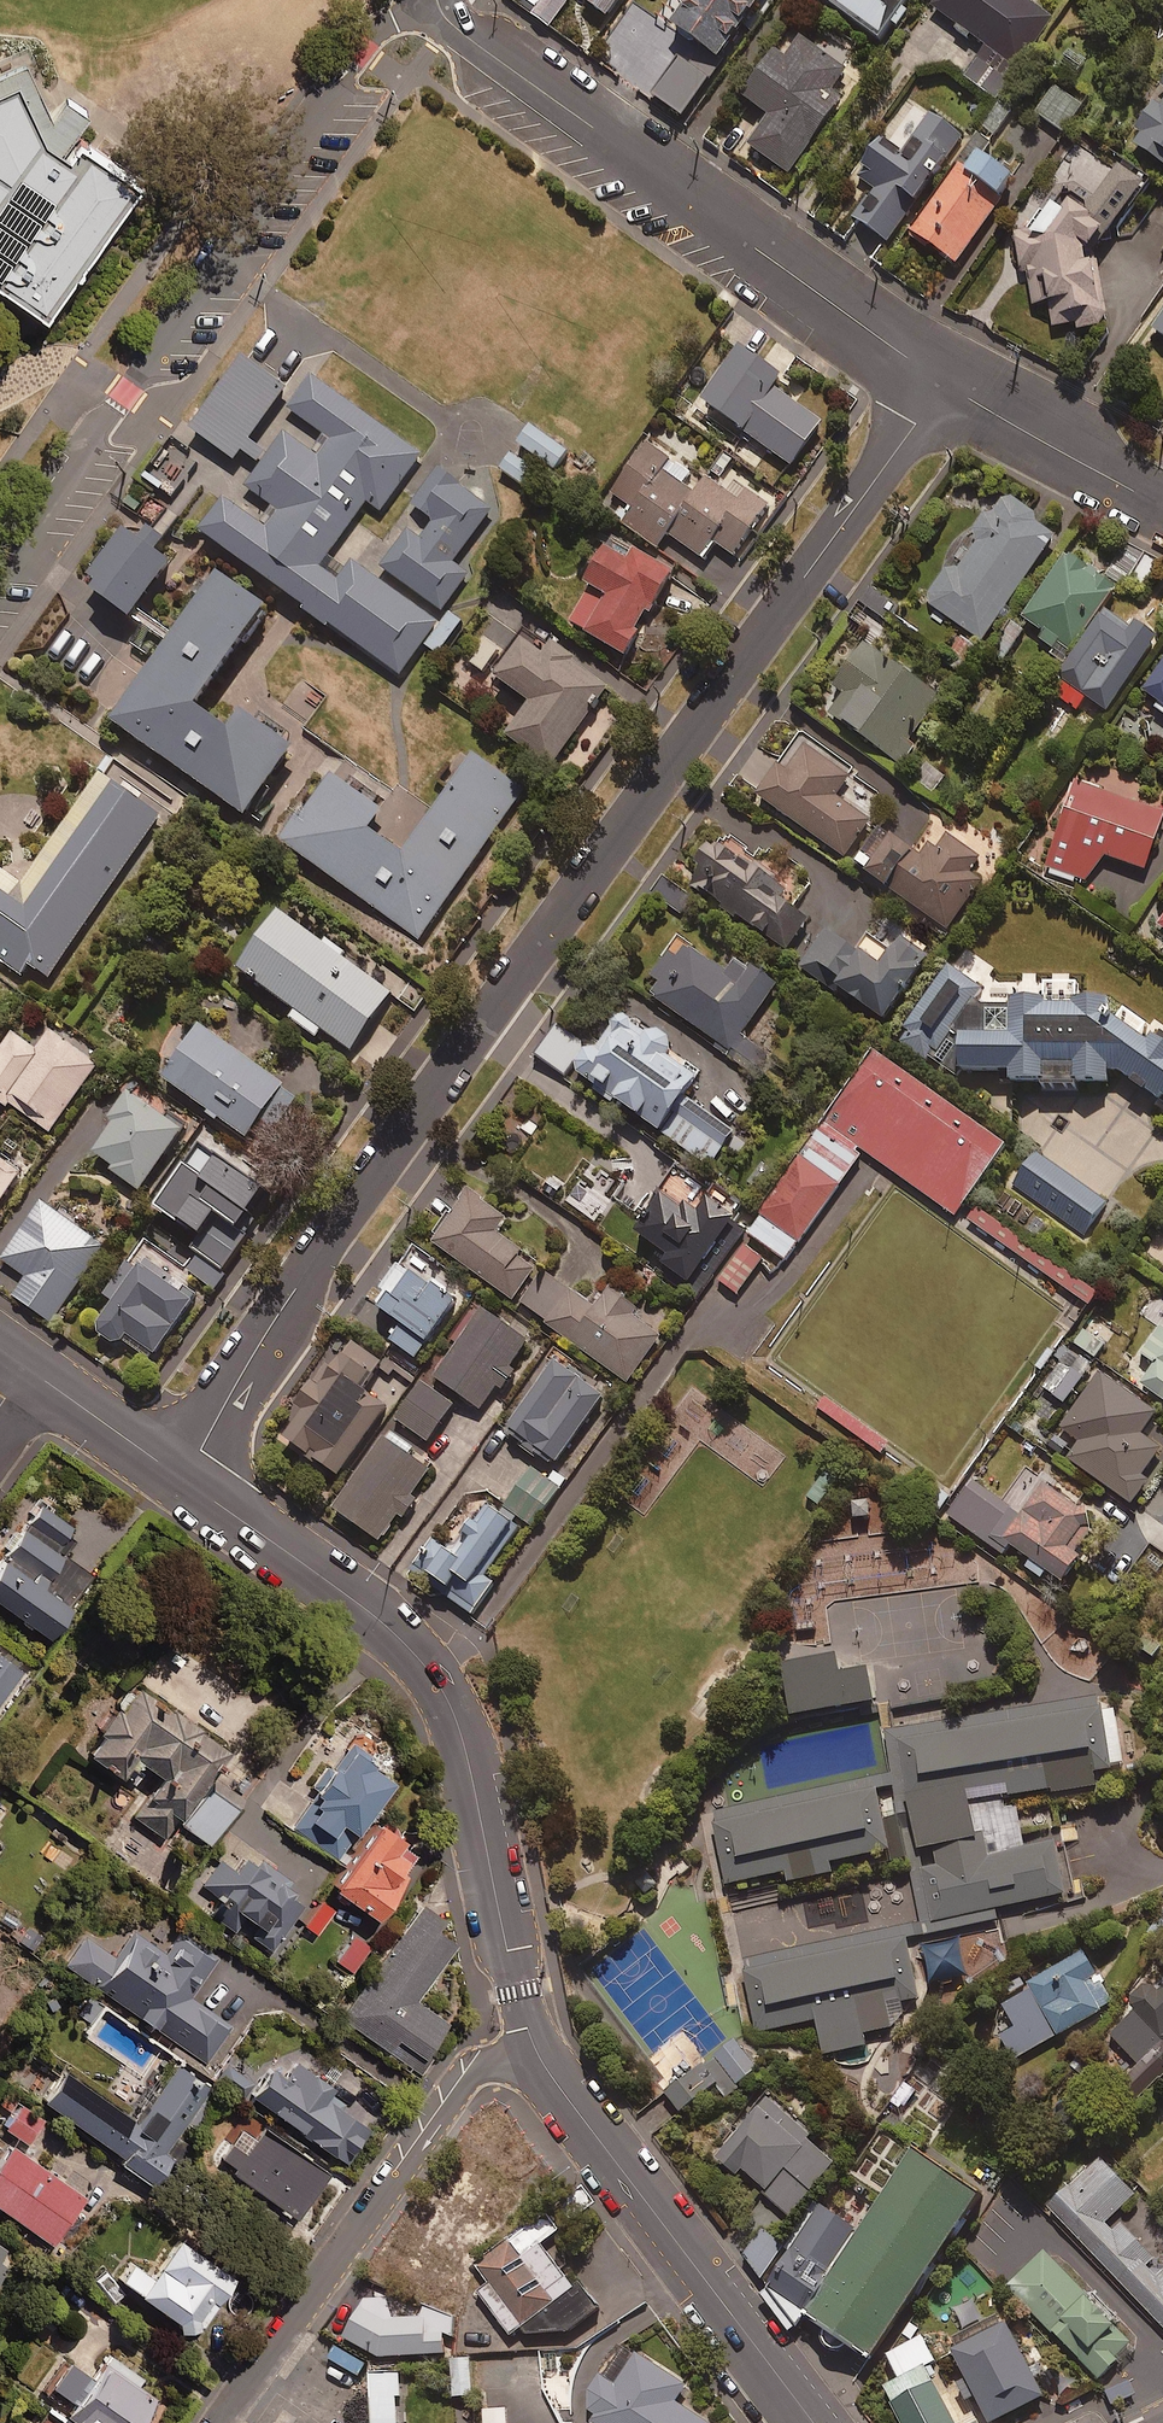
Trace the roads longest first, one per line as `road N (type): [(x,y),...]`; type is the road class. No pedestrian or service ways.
road 1 (residential): [(944,384),(299,1280),(179,1478)]
road 2 (residential): [(415,0),(0,588)]
road 3 (tertiary): [(179,1478),(348,1597),(425,1670),(453,1719),(474,1781),(537,2048)]
road 4 (residential): [(944,384),(417,0)]
road 5 (residential): [(537,2048),(492,2061),(473,2077),(225,2422)]
road 6 (tertiary): [(537,2048),(813,2422)]
road 7 (residential): [(1162,504),(944,384)]
road 8 (tertiary): [(23,1372),(179,1478)]

